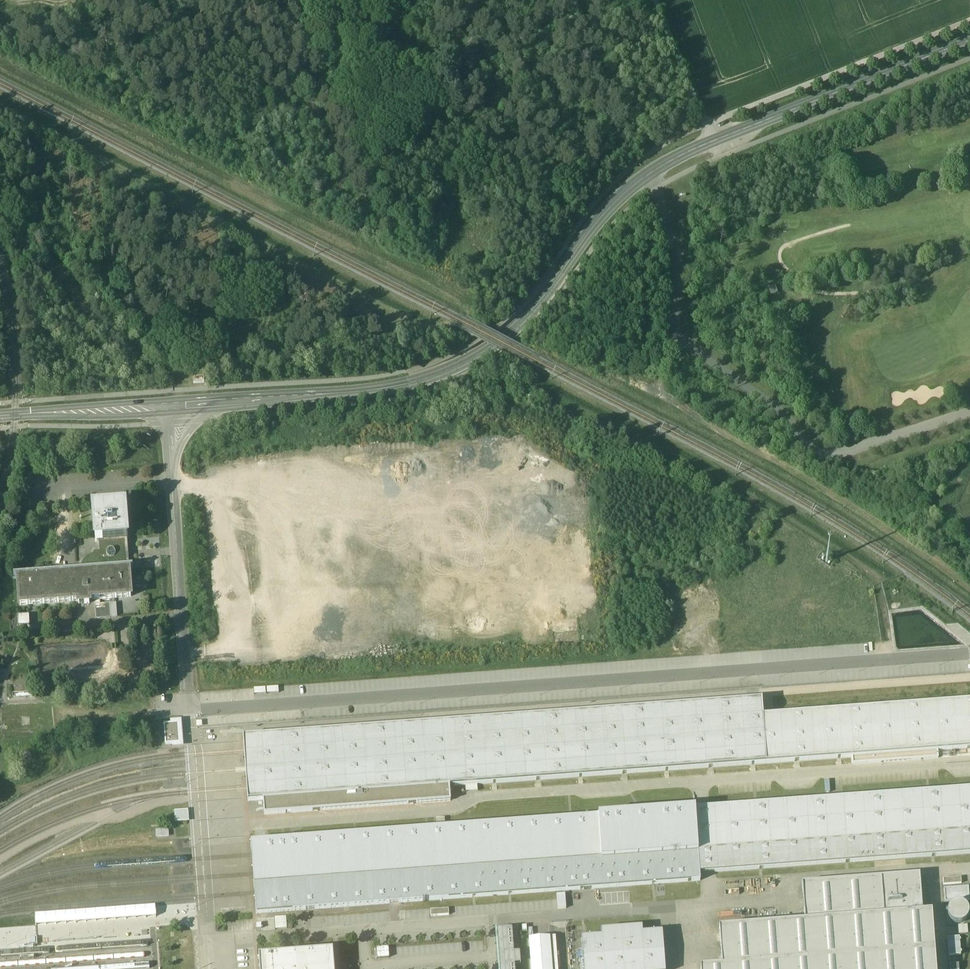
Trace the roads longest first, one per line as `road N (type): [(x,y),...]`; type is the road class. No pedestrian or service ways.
road 1 (tertiary): [(0,416),(362,390),(444,369),(514,325),(607,210),(649,175),(713,142),(969,41)]
road 2 (track): [(433,0),(306,92),(306,110),(354,220),(353,236),(14,63)]
road 3 (track): [(649,155),(580,0)]
road 4 (track): [(657,0),(719,157)]

